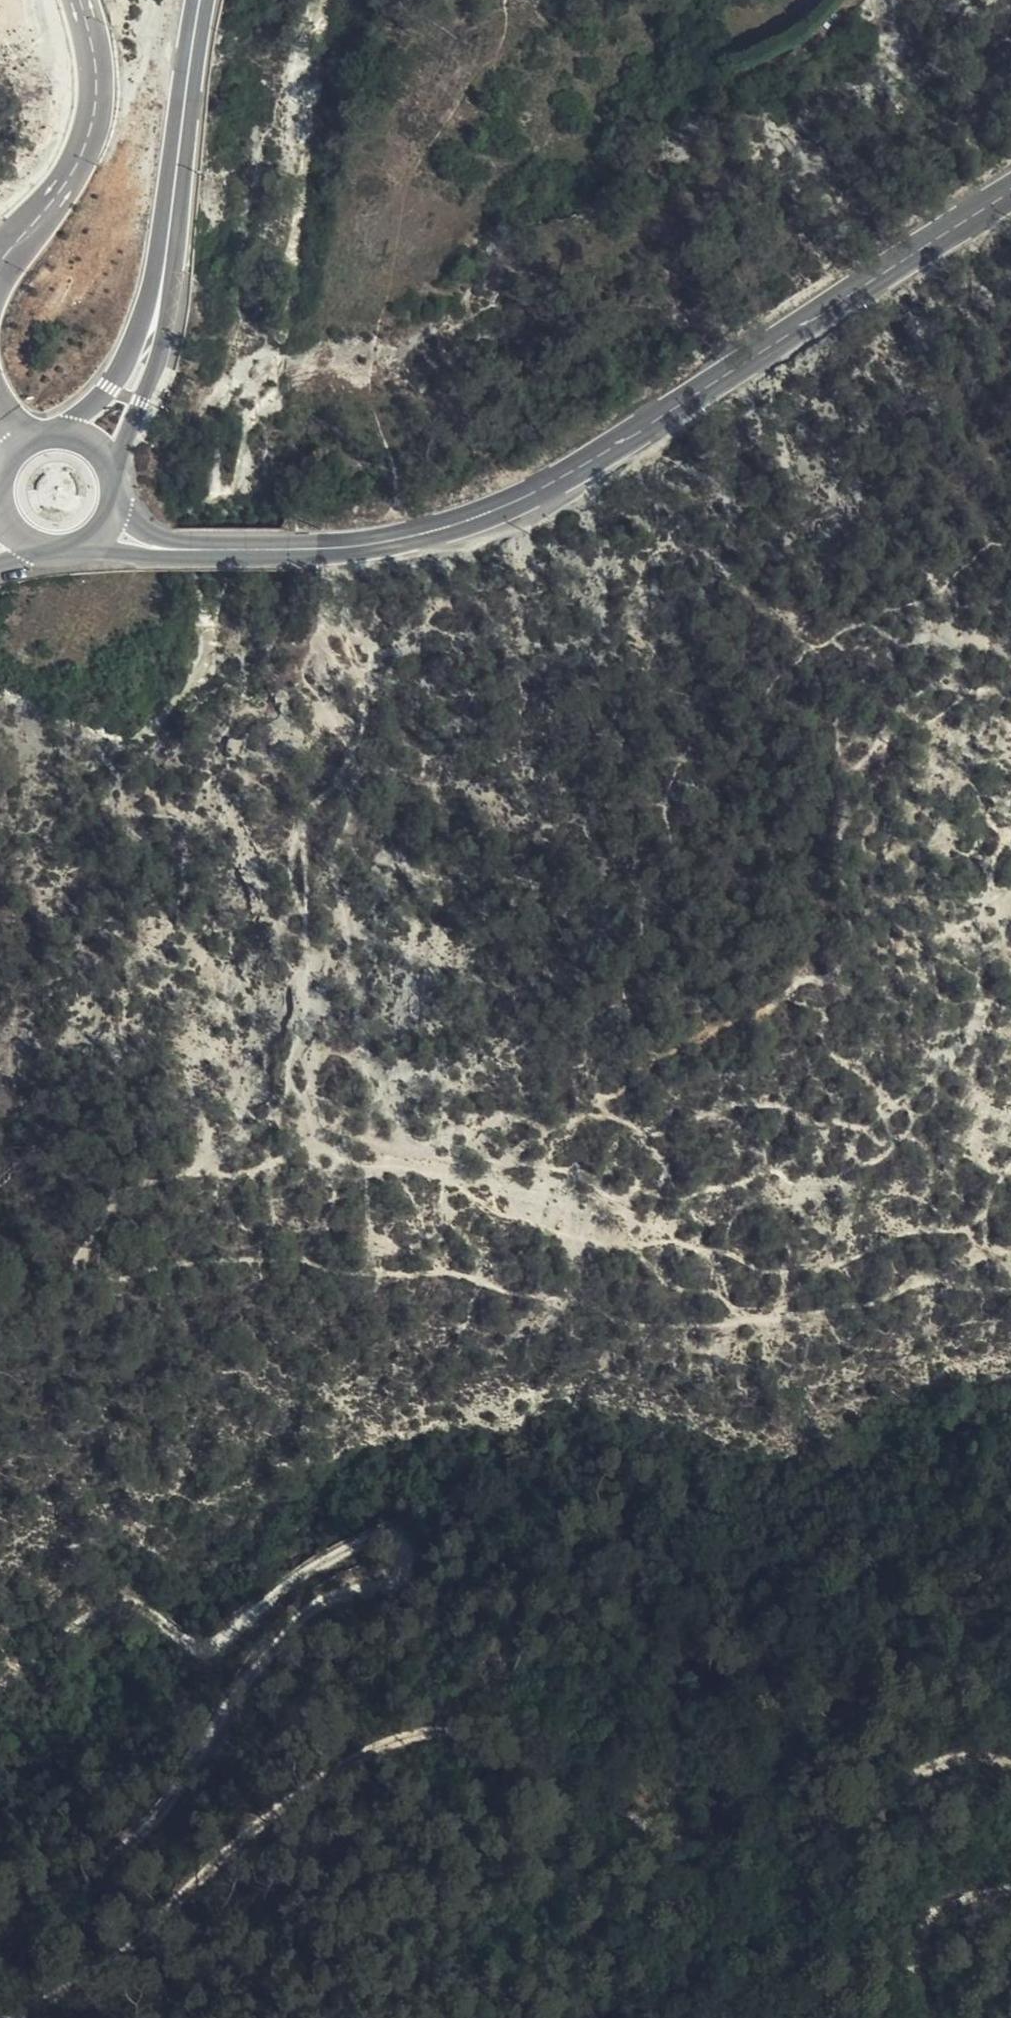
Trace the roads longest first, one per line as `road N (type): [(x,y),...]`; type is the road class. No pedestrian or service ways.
road 1 (tertiary): [(179,550),(397,540),(539,491),(1010,192)]
road 2 (residential): [(0,262),(73,178),(89,140),(95,72),(81,0)]
road 3 (primary): [(113,467),(156,367),(172,230)]
road 4 (primary): [(172,230),(128,355),(109,388),(57,433)]
road 5 (primary): [(201,0),(172,230)]

